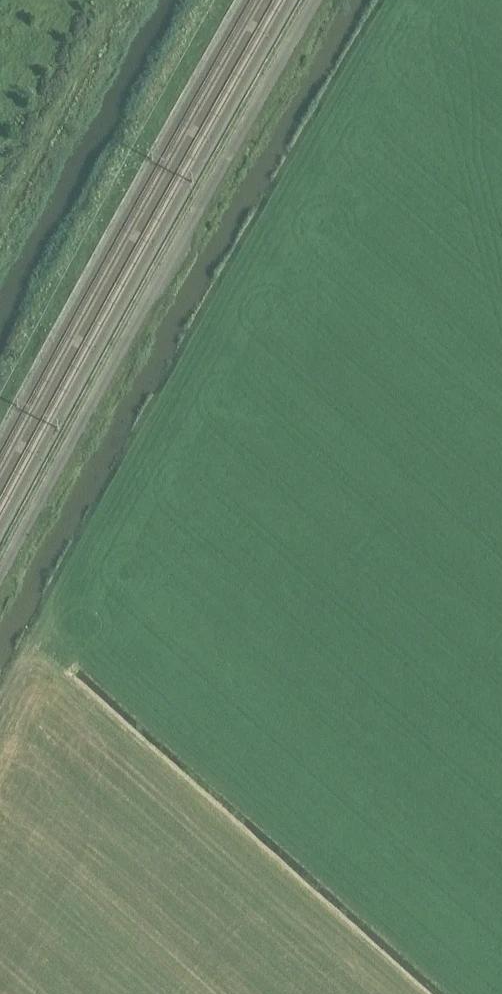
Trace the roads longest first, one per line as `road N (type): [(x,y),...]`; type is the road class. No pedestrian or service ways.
road 1 (track): [(0,228),(121,0)]

